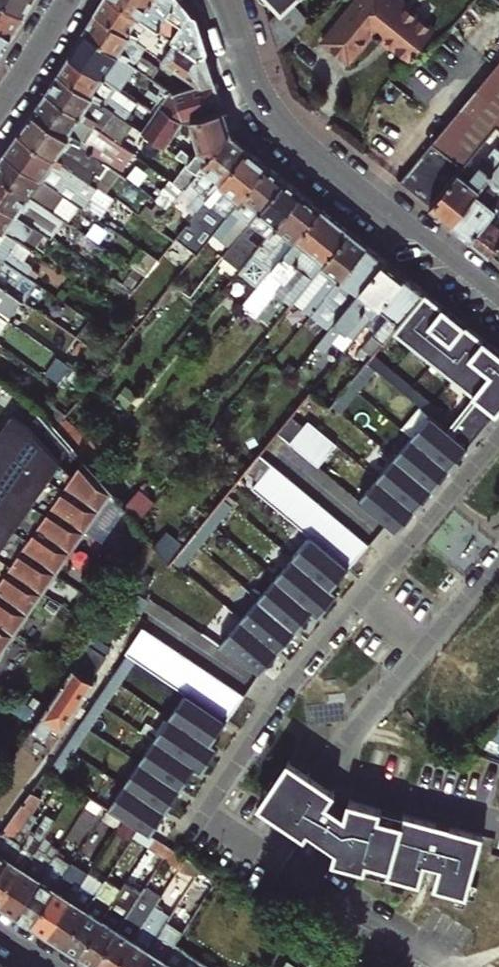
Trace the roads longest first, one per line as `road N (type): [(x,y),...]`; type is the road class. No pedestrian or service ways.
road 1 (residential): [(498,435),(292,684),(206,813),(269,855)]
road 2 (residential): [(224,0),(269,102),(292,132),(498,300)]
road 3 (residential): [(327,767),(498,556)]
road 4 (residential): [(269,855),(454,966)]
road 5 (residential): [(498,821),(356,783),(327,767)]

